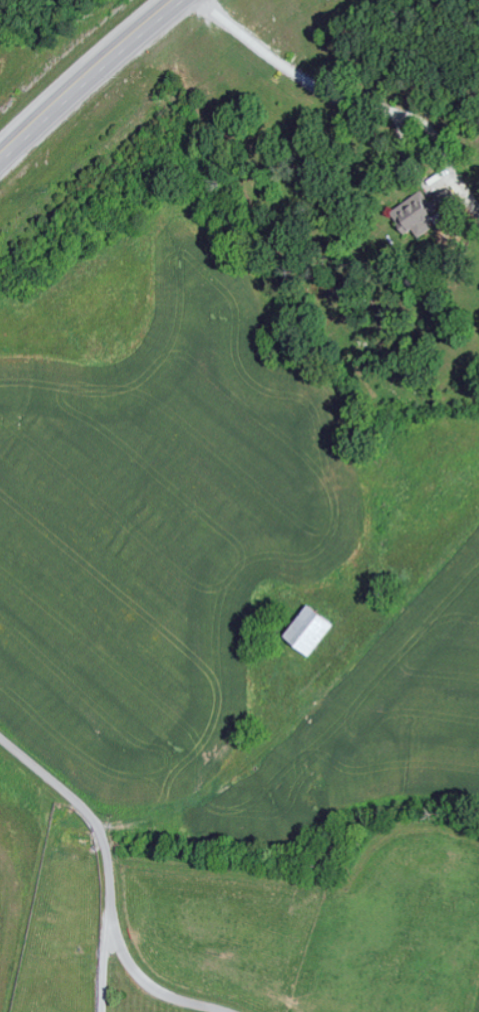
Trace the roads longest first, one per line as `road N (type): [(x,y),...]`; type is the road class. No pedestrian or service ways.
road 1 (residential): [(0,233),(61,161),(259,0)]
road 2 (secondary): [(181,0),(0,159)]
road 3 (residential): [(222,1011),(157,992),(131,967),(105,842)]
road 4 (residential): [(0,736),(74,798),(105,842)]

